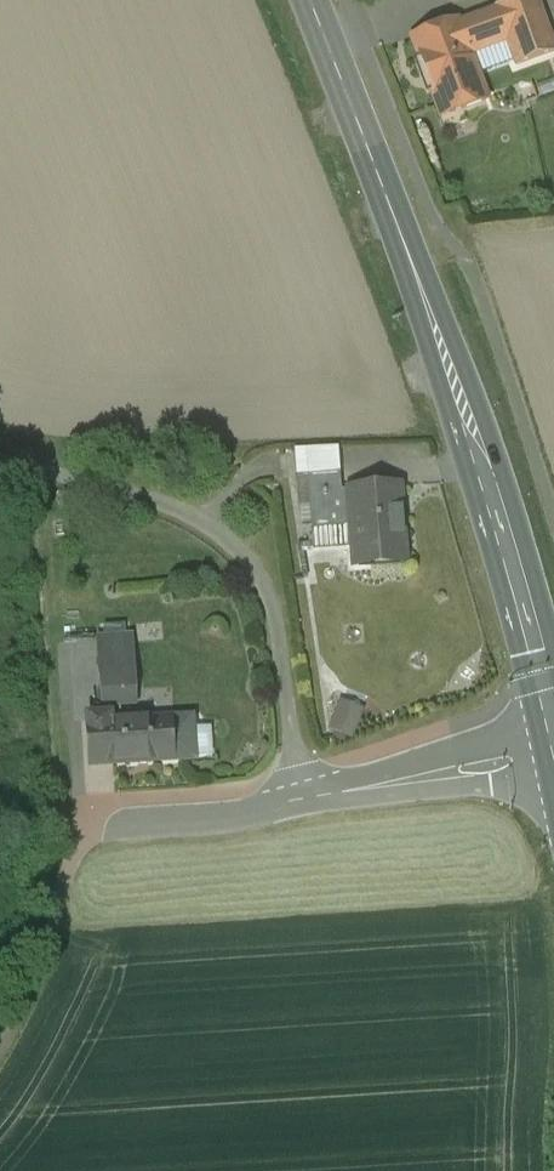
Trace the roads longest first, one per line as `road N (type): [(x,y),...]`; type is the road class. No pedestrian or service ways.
road 1 (primary): [(553,726),(523,592),(471,428),(310,0)]
road 2 (unclassified): [(293,802),(294,740),(271,600),(247,561),(212,528),(170,507),(0,460)]
road 3 (residential): [(553,758),(293,802)]
road 4 (residential): [(293,802),(224,818),(107,827)]

